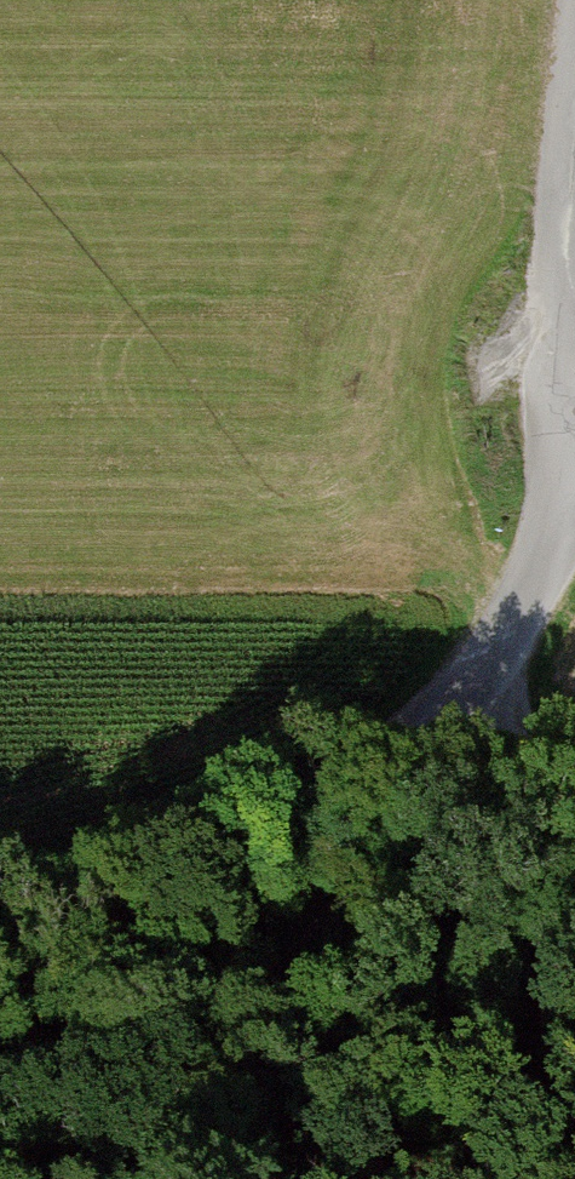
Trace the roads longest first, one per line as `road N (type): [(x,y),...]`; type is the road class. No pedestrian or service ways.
road 1 (unclassified): [(574,437),(559,534),(498,650),(376,781),(260,845),(0,910)]
road 2 (track): [(574,854),(536,774),(498,650)]

